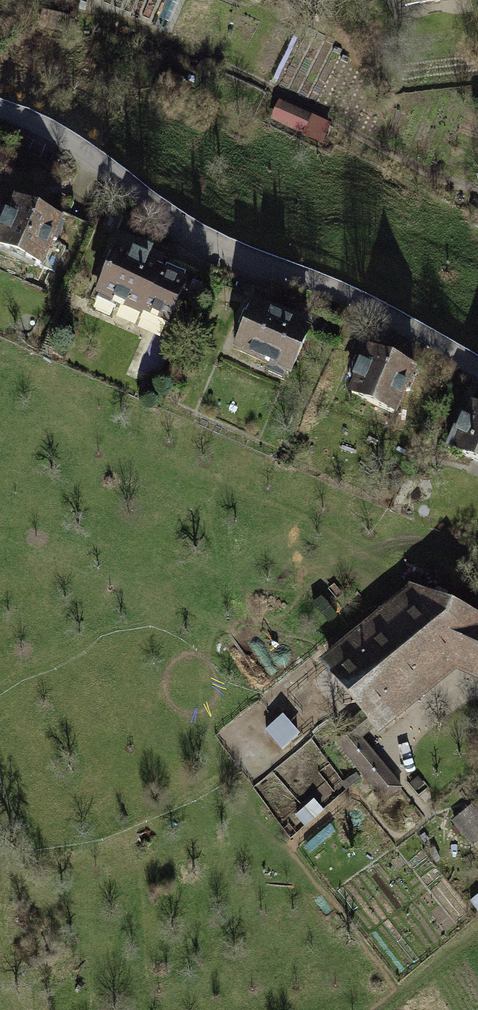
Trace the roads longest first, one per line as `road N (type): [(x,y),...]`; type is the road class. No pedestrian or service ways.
road 1 (residential): [(0,112),(62,139),(187,234),(399,322),(477,370)]

